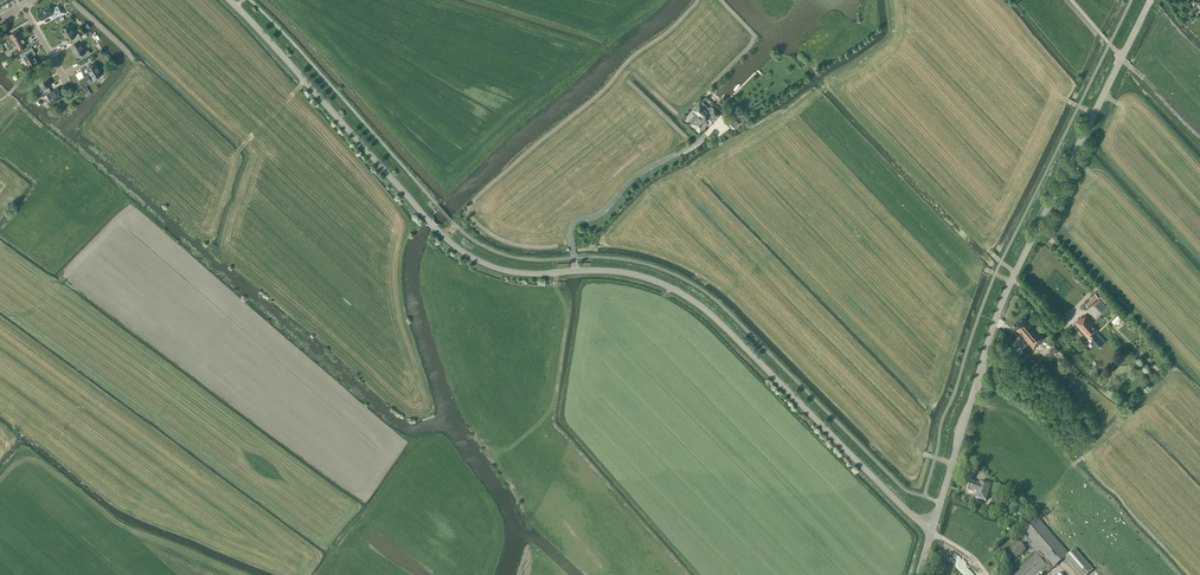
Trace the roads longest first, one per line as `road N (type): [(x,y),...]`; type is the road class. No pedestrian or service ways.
road 1 (tertiary): [(934,524),(909,514),(712,316),(679,292),(617,272),(505,270),(453,245),(228,0)]
road 2 (tertiary): [(934,524),(1000,307),(1151,0)]
road 3 (track): [(1016,272),(834,88),(839,74),(889,36),(889,0)]

